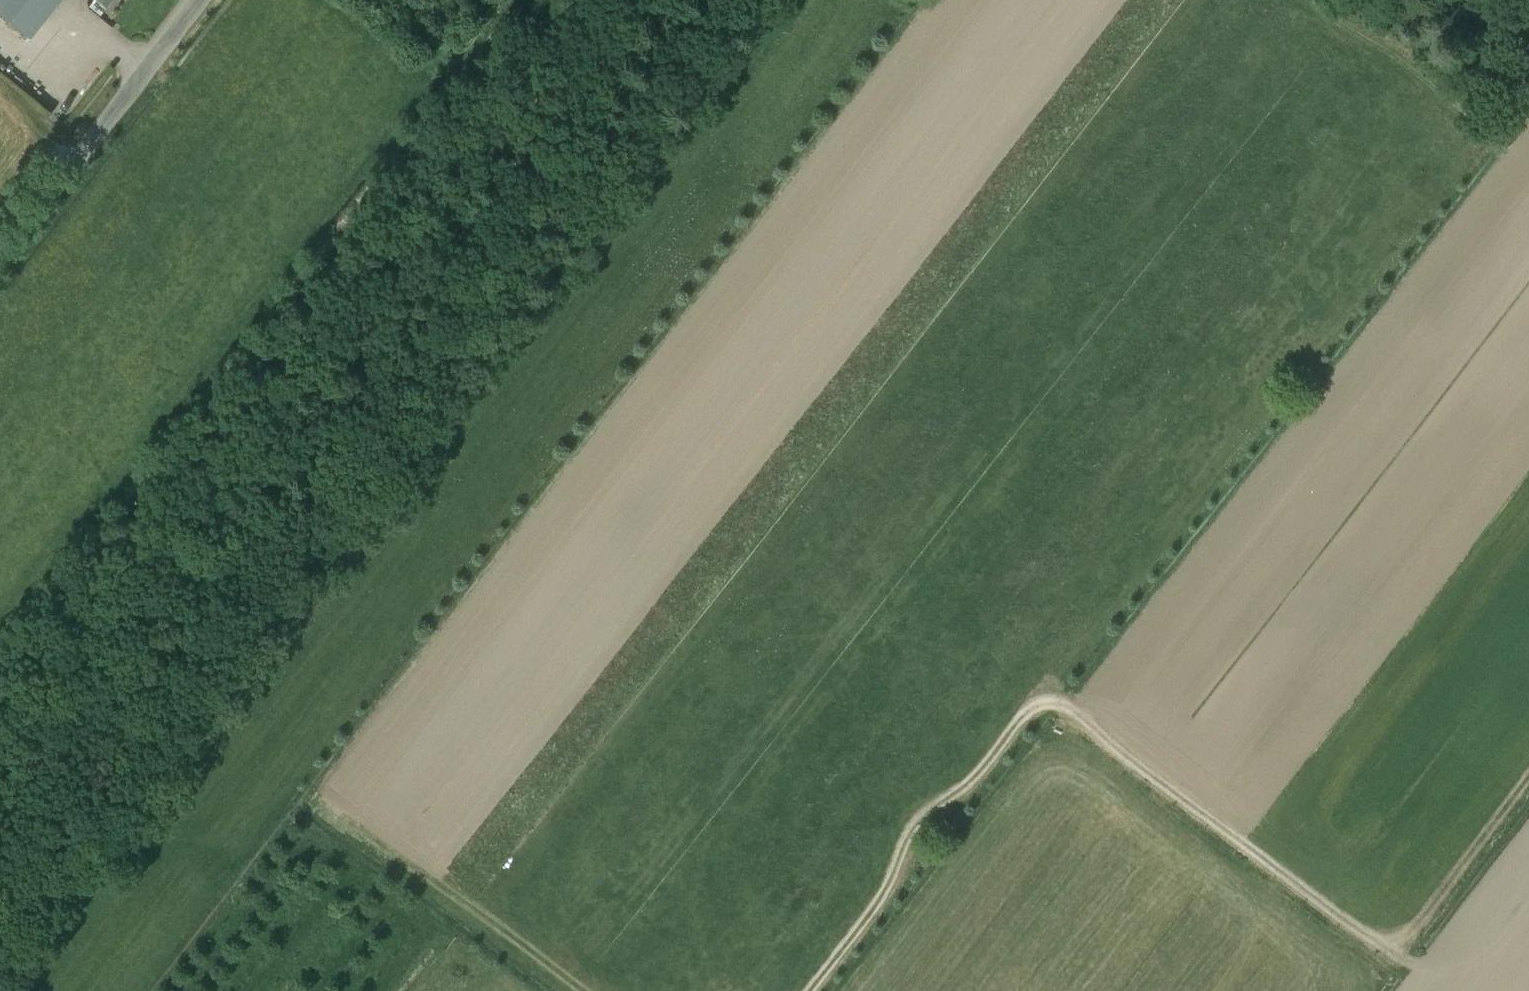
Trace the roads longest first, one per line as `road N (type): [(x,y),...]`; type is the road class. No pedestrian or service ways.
road 1 (track): [(811,990),(893,884),(918,829),(1035,703),(1074,711),(1363,939),(1383,942),(1420,922),(1528,778)]
road 2 (unclassified): [(0,261),(201,0)]

